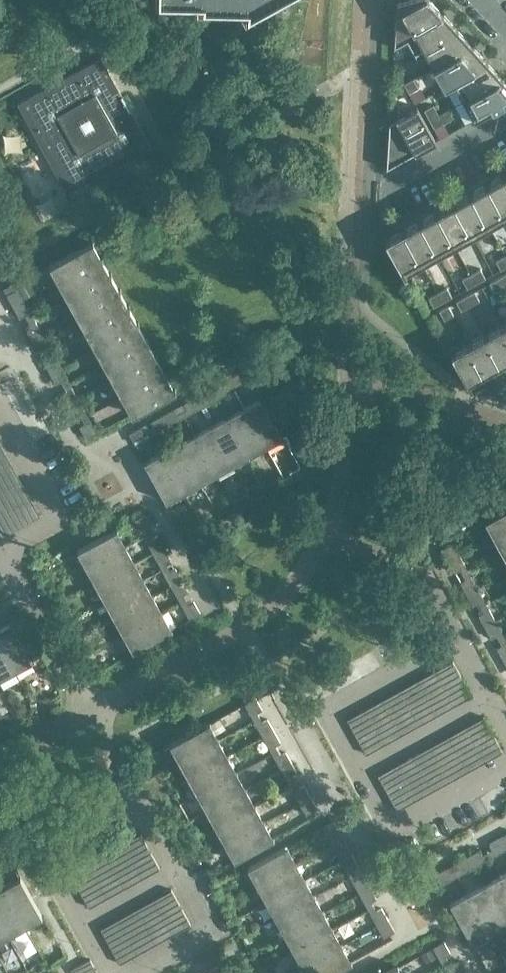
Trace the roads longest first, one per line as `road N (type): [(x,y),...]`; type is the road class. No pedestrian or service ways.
road 1 (residential): [(91,713),(264,612),(297,581),(326,535)]
road 2 (residential): [(459,641),(330,712),(361,770)]
road 3 (residential): [(361,770),(393,827),(505,766)]
road 4 (residential): [(2,550),(59,519),(0,413)]
road 5 (residential): [(91,713),(2,550)]
road 6 (residential): [(459,641),(415,572),(326,535)]
road 7 (residential): [(353,200),(505,124)]
road 8 (residential): [(145,815),(54,865),(85,923)]
road 9 (residential): [(134,972),(208,931),(176,872)]
road 10 (residential): [(361,770),(490,698)]

